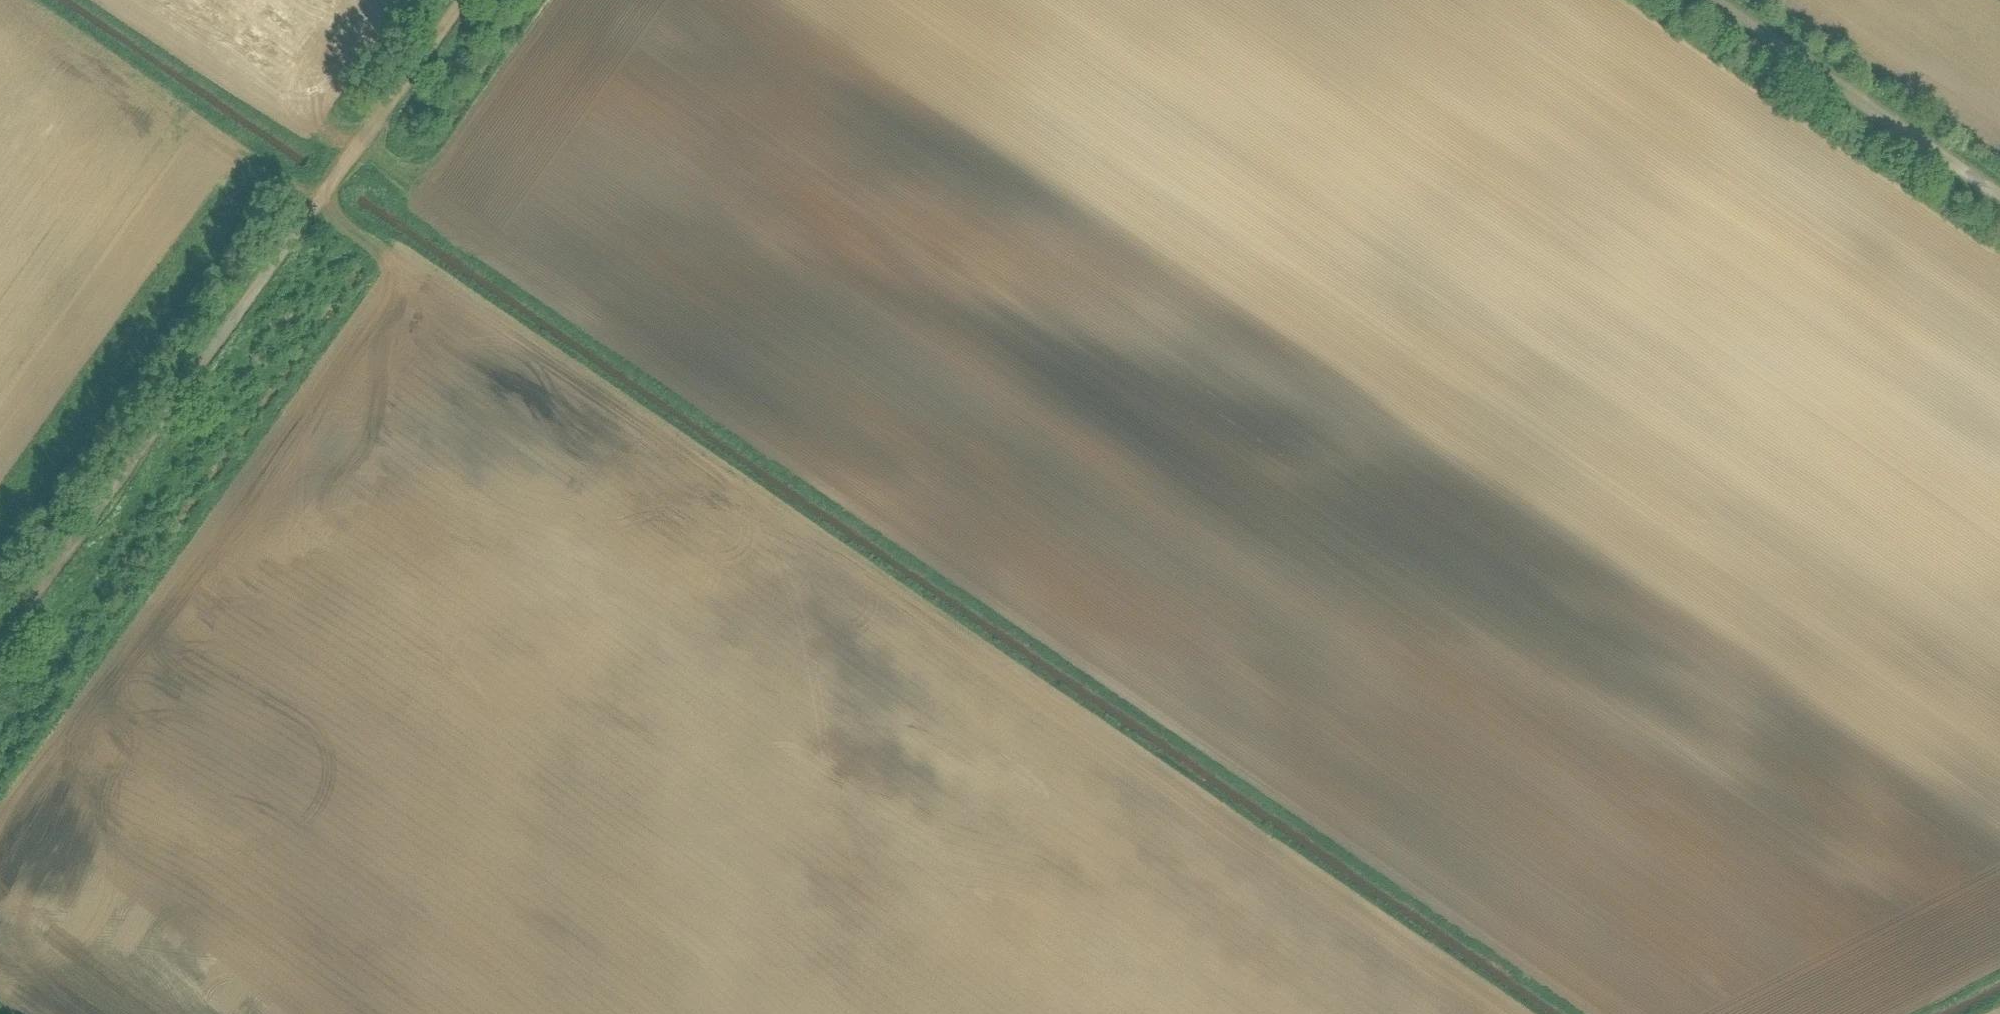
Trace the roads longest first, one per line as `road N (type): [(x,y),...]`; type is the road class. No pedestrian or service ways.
road 1 (track): [(0,617),(444,0)]
road 2 (unclassified): [(1999,200),(1709,0)]

